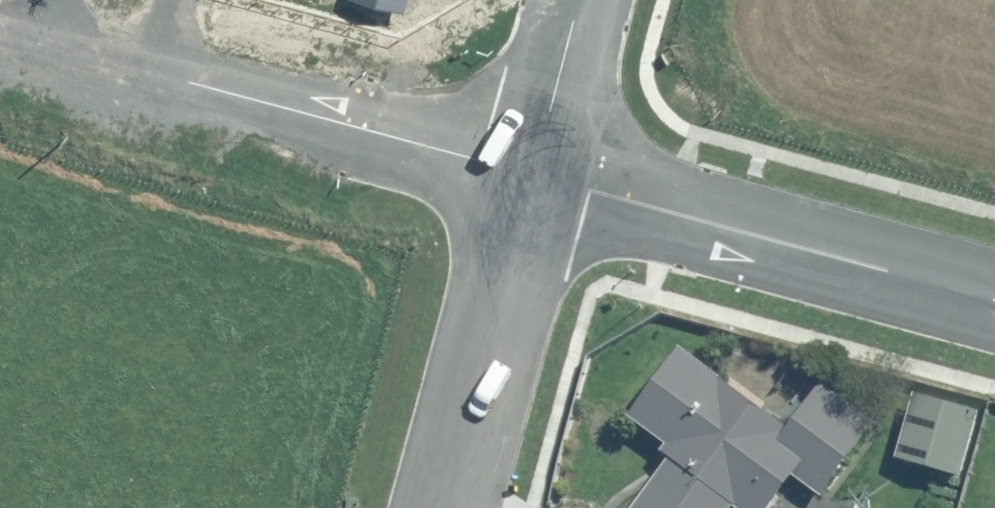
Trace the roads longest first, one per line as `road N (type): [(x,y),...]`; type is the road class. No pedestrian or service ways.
road 1 (residential): [(0,33),(531,175)]
road 2 (residential): [(531,175),(994,299)]
road 3 (residential): [(446,507),(531,175)]
road 4 (residential): [(531,175),(577,0)]

